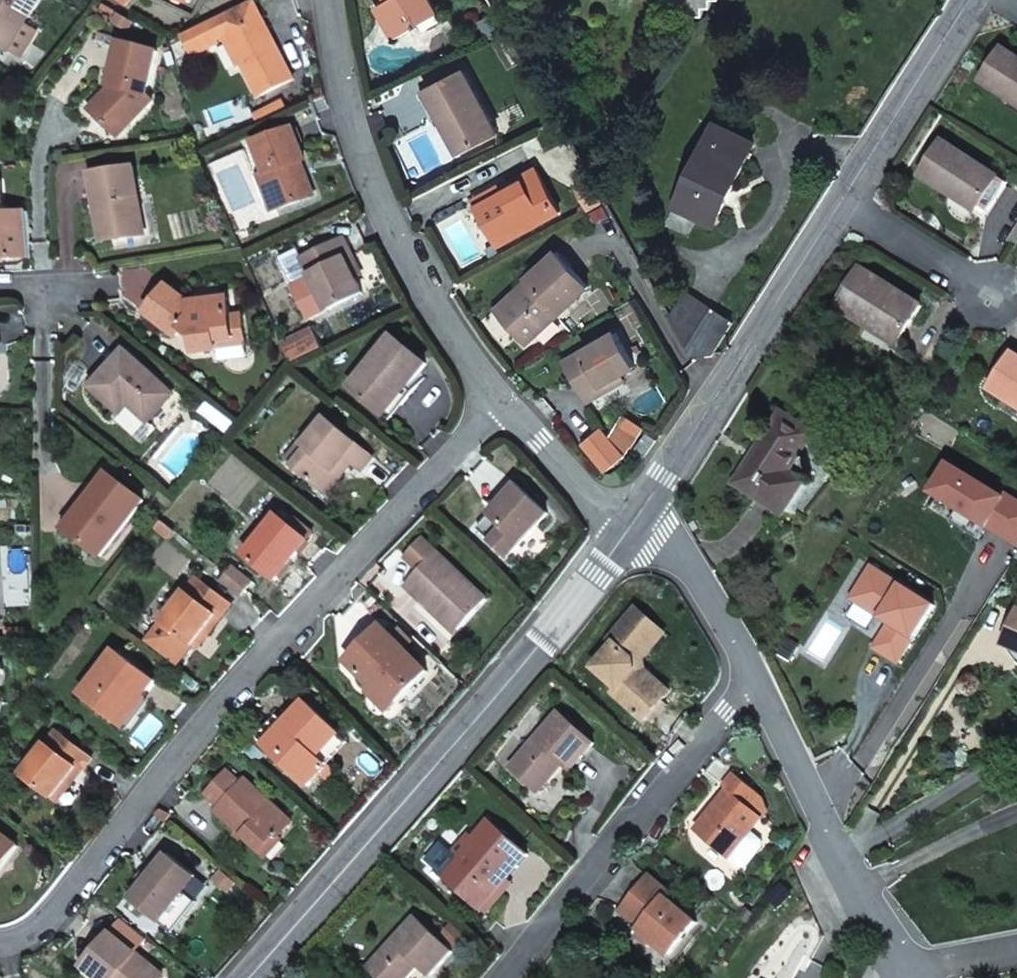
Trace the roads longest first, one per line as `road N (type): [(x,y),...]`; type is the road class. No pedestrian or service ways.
road 1 (residential): [(0,941),(13,943),(57,917),(256,666),(499,399)]
road 2 (tertiary): [(248,977),(542,646),(631,527)]
road 3 (residential): [(330,0),(347,110),(369,180),(400,246),(499,399)]
road 4 (tertiary): [(631,527),(838,203)]
road 5 (residential): [(511,977),(759,688)]
road 6 (tertiary): [(838,203),(969,0)]
road 7 (residential): [(631,527),(698,575),(759,688)]
road 8 (residential): [(836,858),(1016,752)]
road 9 (residential): [(759,688),(836,858)]
road 10 (residential): [(499,399),(609,518),(631,527)]
road 11 (residential): [(992,299),(838,203)]
road 12 (residential): [(886,961),(1016,940)]

